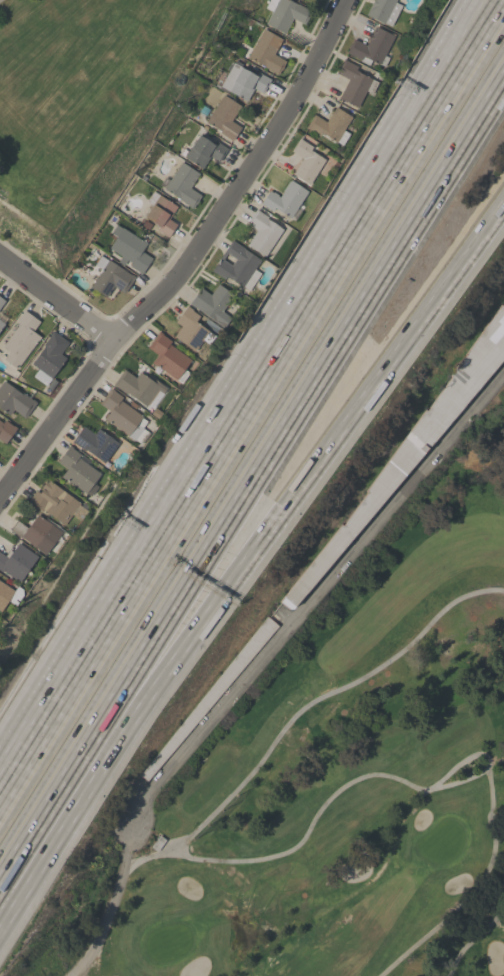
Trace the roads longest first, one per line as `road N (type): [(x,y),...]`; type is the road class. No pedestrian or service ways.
road 1 (motorway): [(0,892),(503,79)]
road 2 (motorway): [(0,898),(503,214)]
road 3 (residential): [(350,0),(317,66),(169,291),(112,343),(0,501)]
road 4 (motorway): [(311,298),(0,794)]
road 5 (motorway): [(503,7),(311,298)]
road 6 (motorway): [(479,0),(311,298)]
road 7 (residential): [(0,260),(112,343)]

